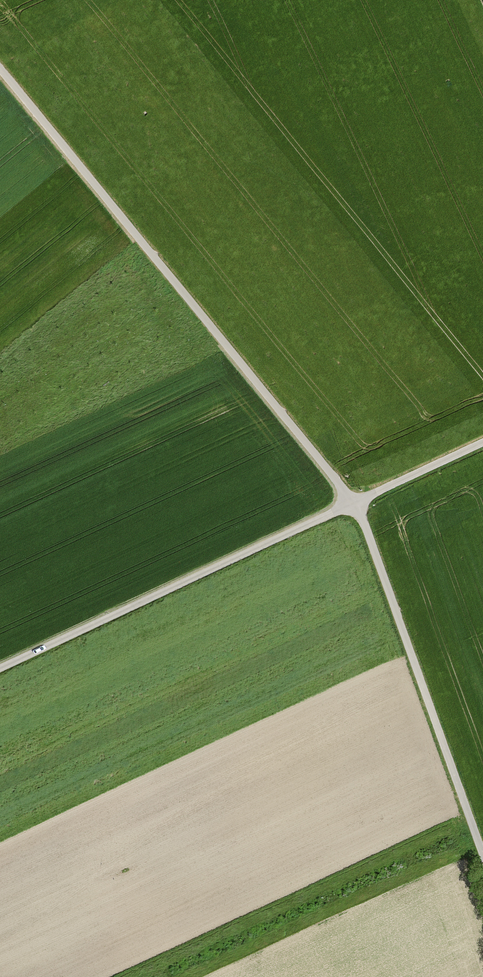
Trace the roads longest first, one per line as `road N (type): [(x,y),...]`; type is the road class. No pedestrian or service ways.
road 1 (track): [(482,855),(356,503),(0,68)]
road 2 (track): [(0,668),(482,443)]

